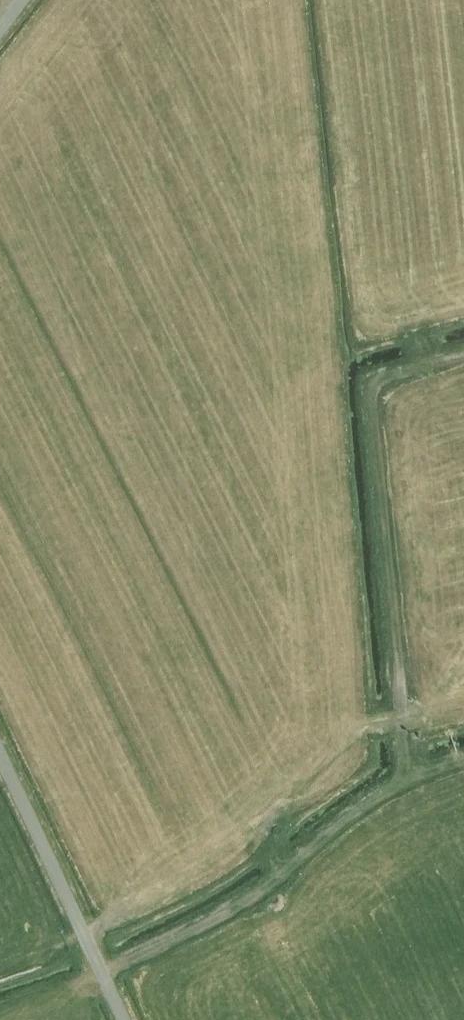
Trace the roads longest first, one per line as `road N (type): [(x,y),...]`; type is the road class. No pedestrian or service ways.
road 1 (unclassified): [(122,1019),(0,758)]

